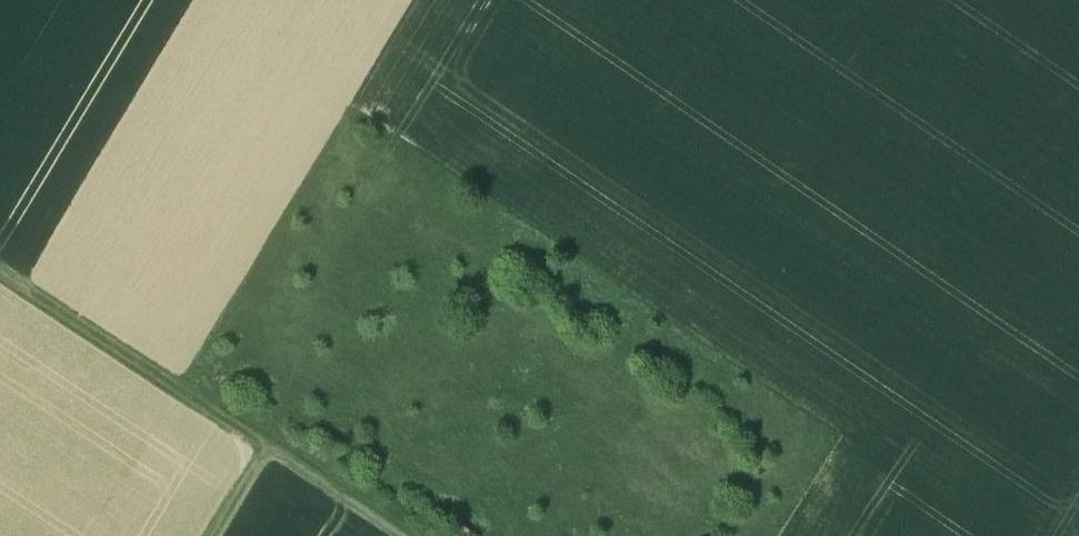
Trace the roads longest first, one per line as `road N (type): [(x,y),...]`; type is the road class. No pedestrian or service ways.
road 1 (track): [(0,269),(403,535)]

